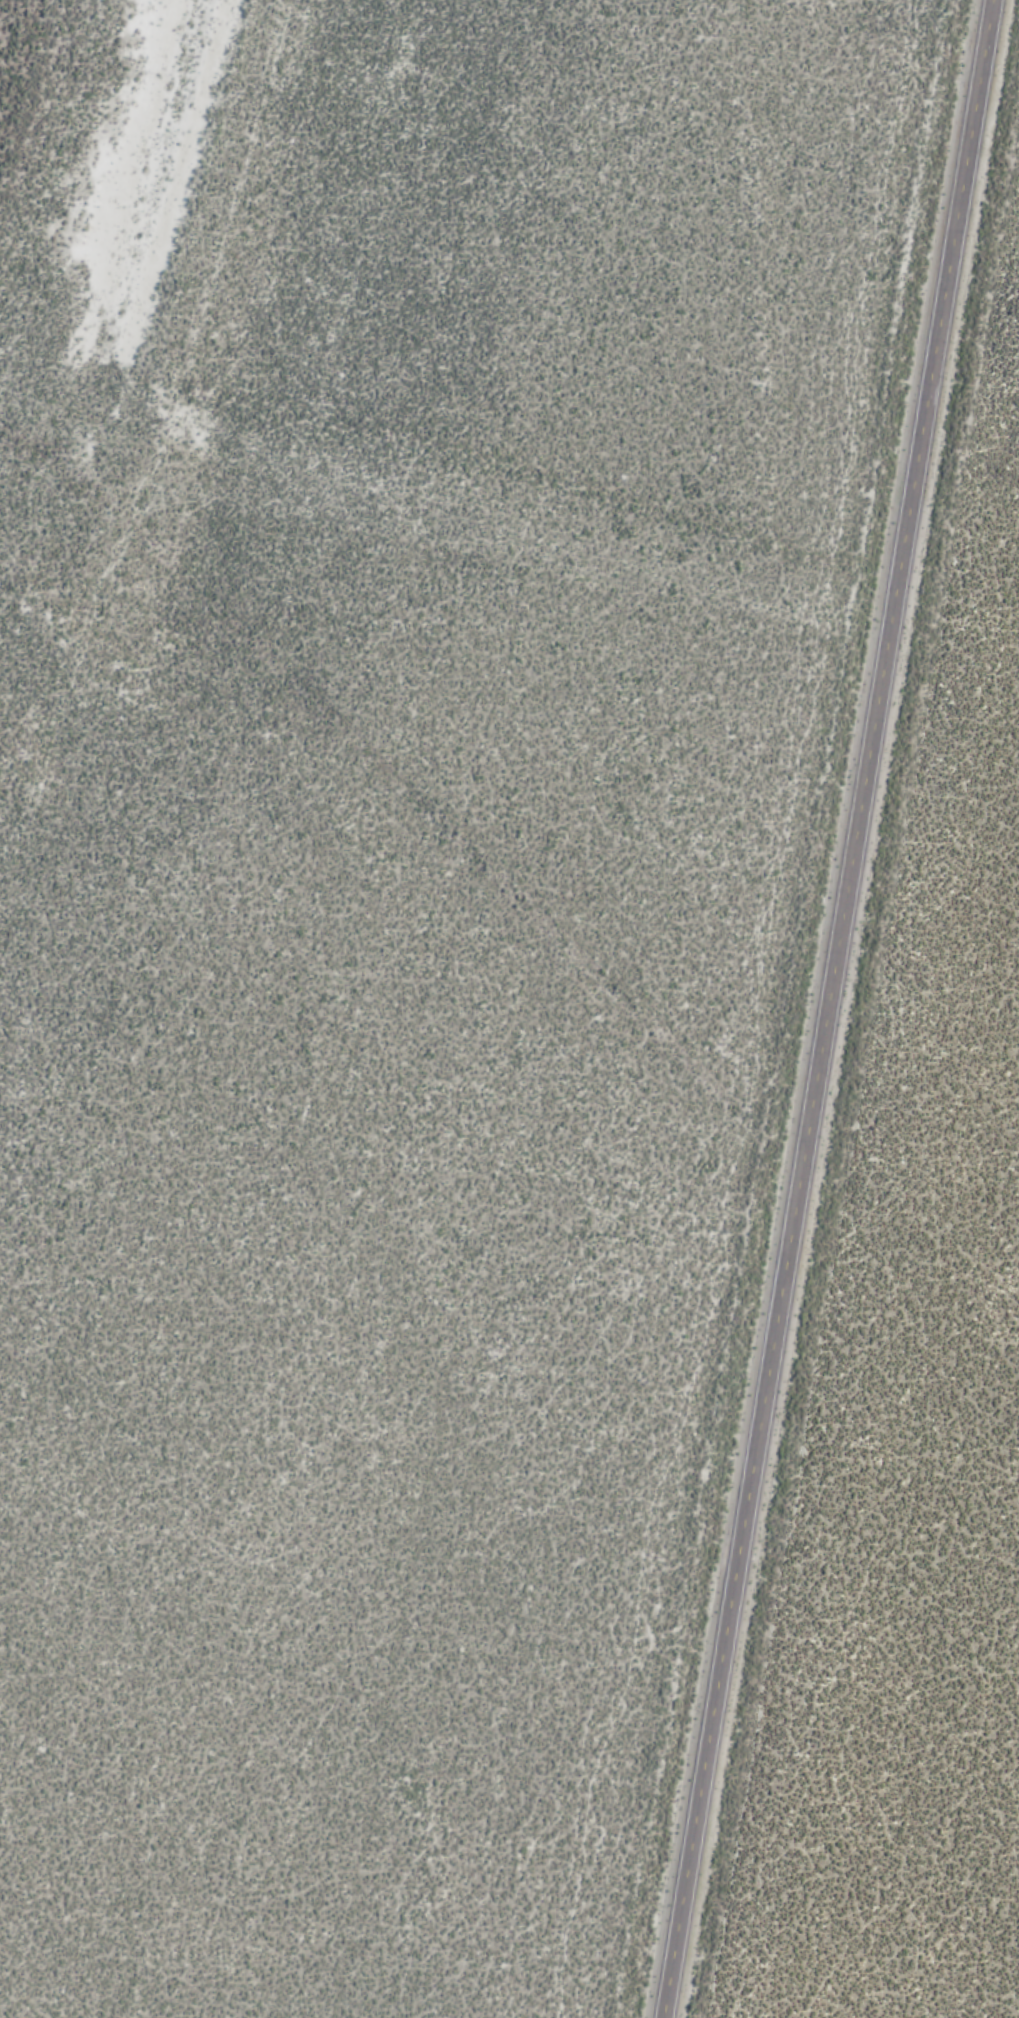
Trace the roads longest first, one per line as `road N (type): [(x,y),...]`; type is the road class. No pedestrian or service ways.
road 1 (primary): [(662,2017),(992,0)]

